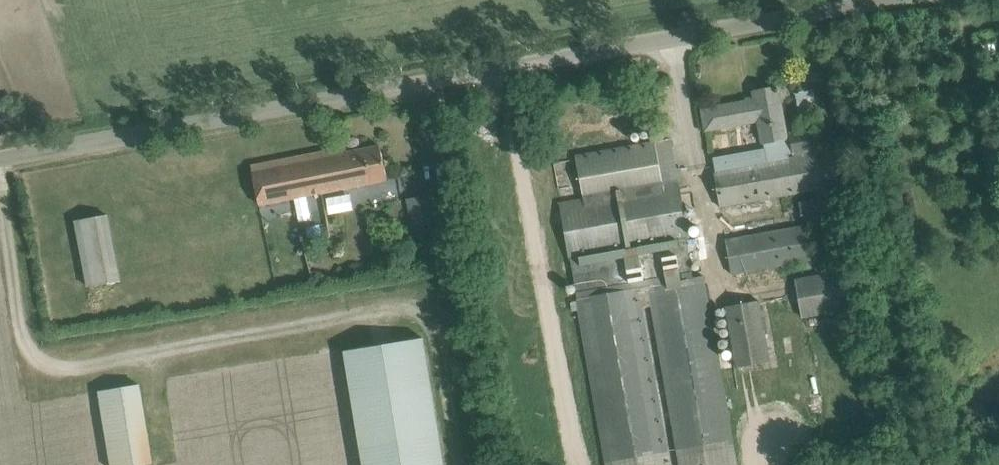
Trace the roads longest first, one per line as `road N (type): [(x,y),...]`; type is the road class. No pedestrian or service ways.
road 1 (unclassified): [(0,157),(870,0)]
road 2 (unclassified): [(431,307),(65,370),(41,362),(26,342),(0,198)]

